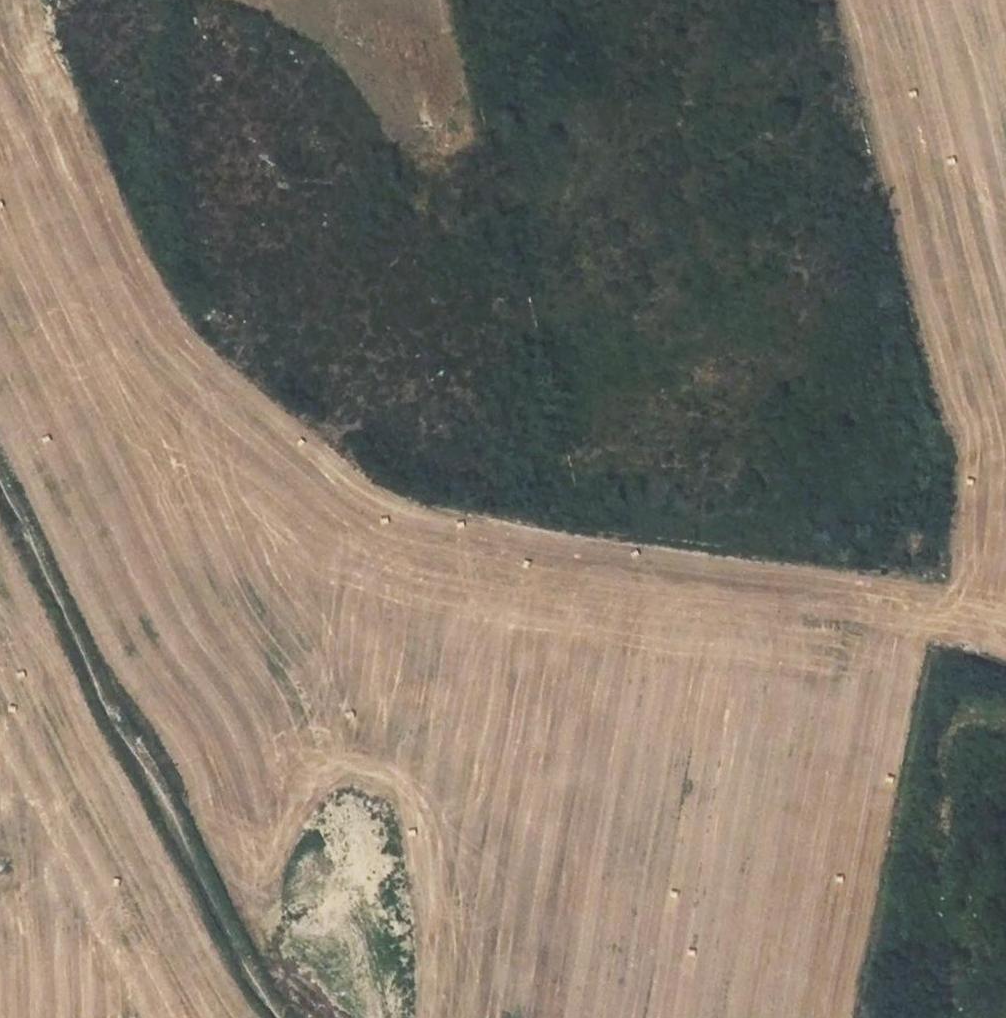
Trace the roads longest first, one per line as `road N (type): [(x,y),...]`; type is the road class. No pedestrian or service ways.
road 1 (track): [(276,1017),(244,976),(0,492)]

